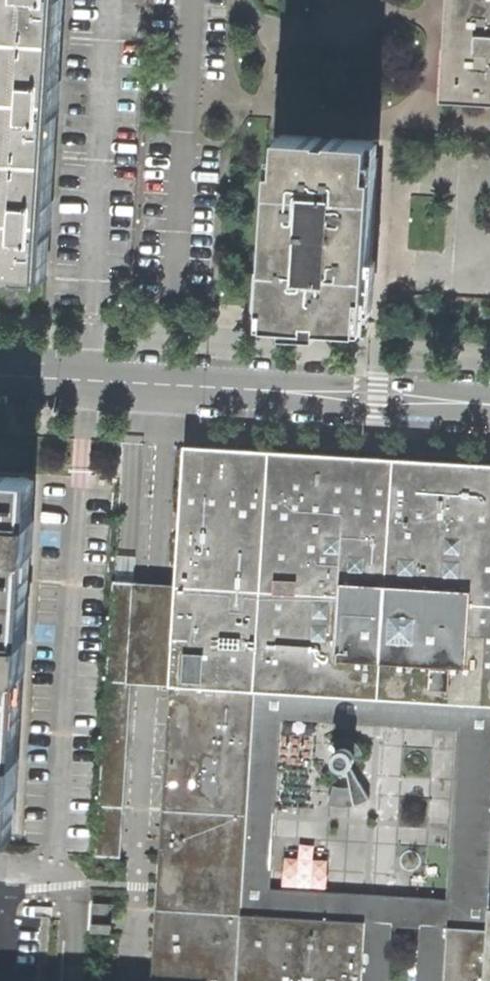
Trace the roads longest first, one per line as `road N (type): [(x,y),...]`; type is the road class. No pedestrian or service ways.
road 1 (residential): [(489,403),(0,371)]

